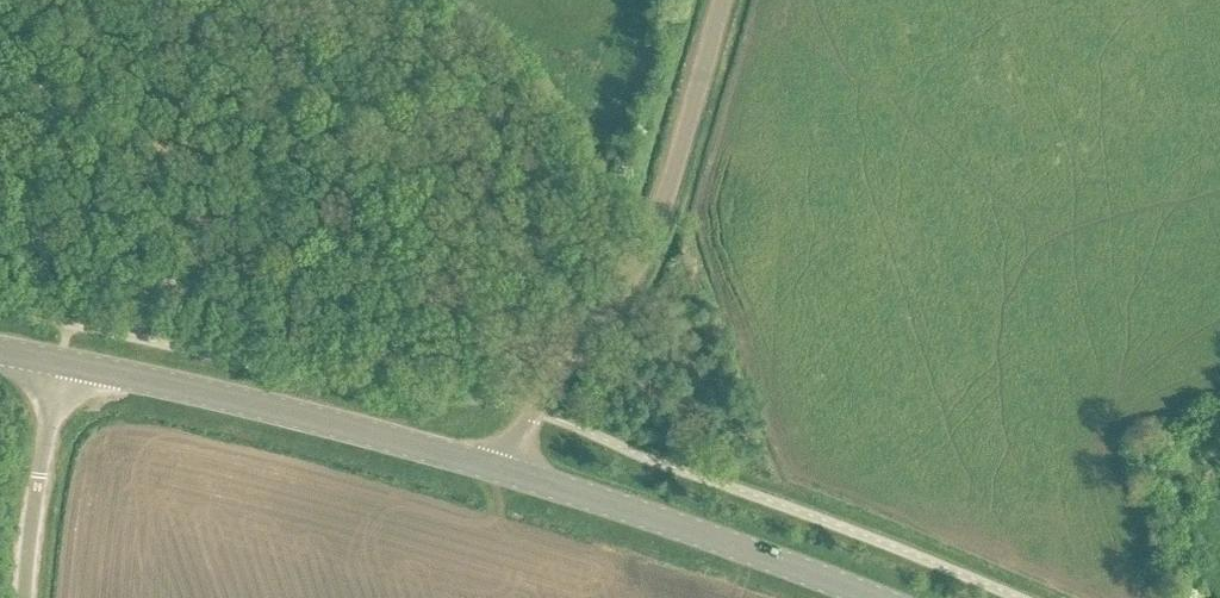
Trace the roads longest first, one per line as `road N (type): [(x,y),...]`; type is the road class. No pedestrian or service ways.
road 1 (unclassified): [(495,471),(649,239),(723,0)]
road 2 (tertiary): [(495,471),(62,365)]
road 3 (tertiary): [(872,597),(495,471)]
road 4 (unclassified): [(25,597),(62,365)]

